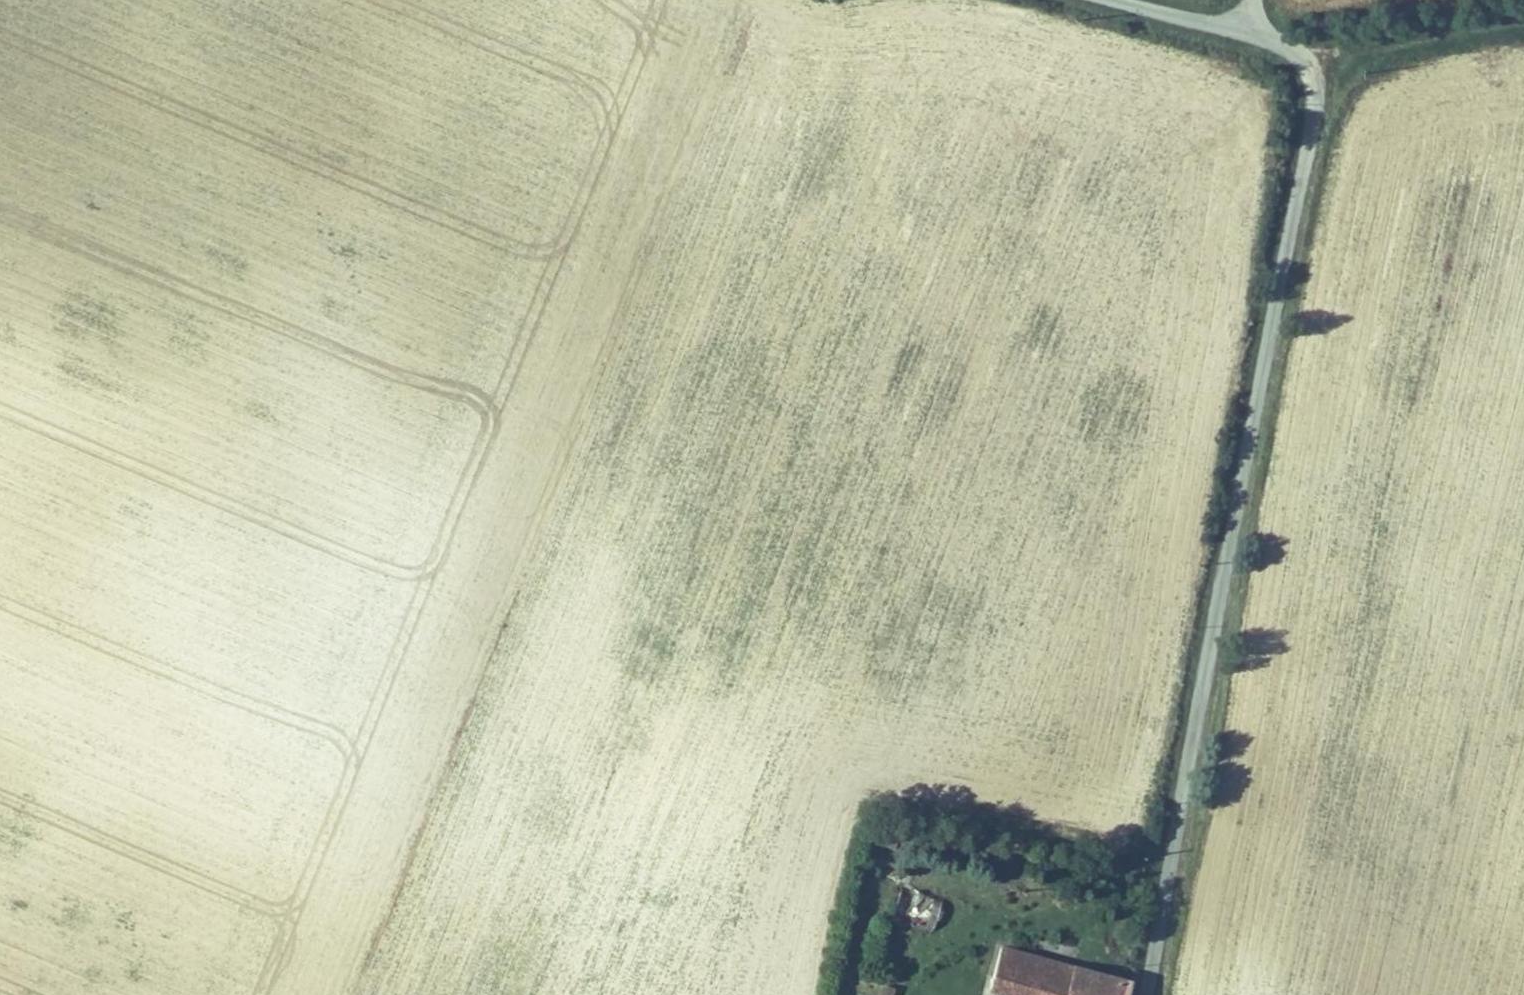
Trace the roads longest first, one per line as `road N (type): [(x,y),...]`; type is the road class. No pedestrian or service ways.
road 1 (unclassified): [(1116,0),(1273,40),(1311,66),(1314,91),(1148,994)]
road 2 (track): [(1523,24),(1355,47),(1311,66)]

